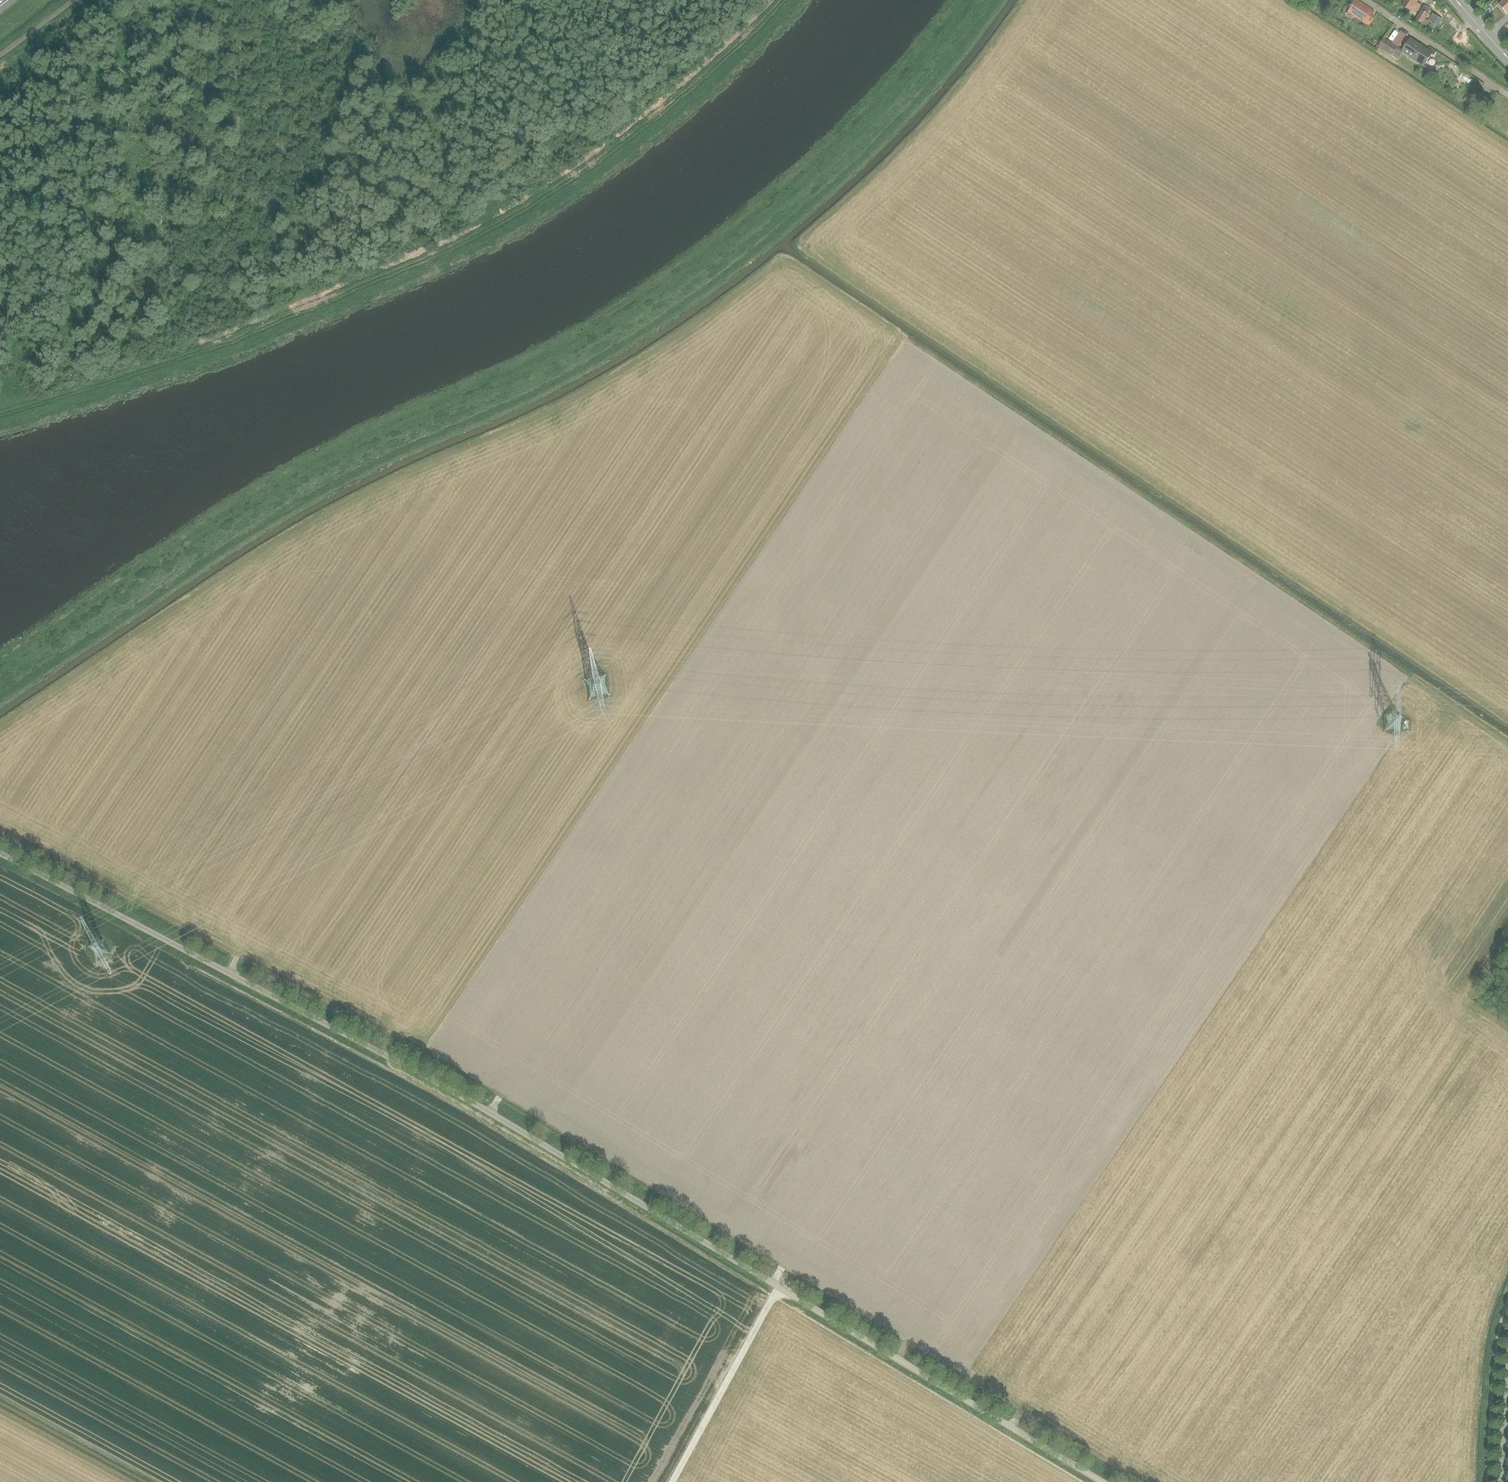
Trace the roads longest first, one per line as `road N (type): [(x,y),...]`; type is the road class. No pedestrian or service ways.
road 1 (unclassified): [(1104,1481),(484,1109),(0,854)]
road 2 (track): [(779,1286),(673,1481)]
road 3 (residential): [(1507,96),(1363,0)]

